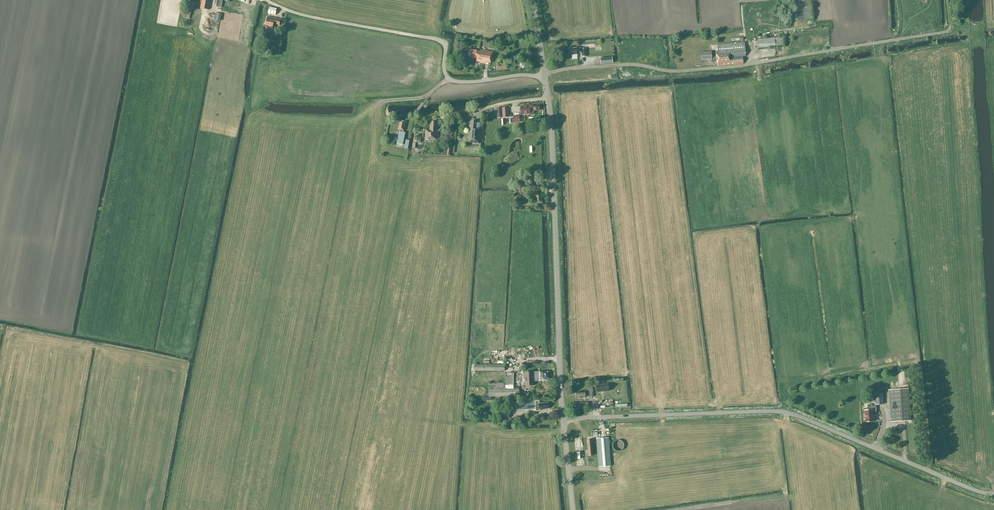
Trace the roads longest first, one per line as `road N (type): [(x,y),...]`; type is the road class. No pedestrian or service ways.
road 1 (unclassified): [(993,495),(781,413),(563,420)]
road 2 (track): [(545,75),(620,65),(673,71),(745,65),(945,32),(947,0)]
road 3 (tertiary): [(563,420),(545,75)]
road 4 (unclassified): [(545,75),(455,81),(443,69),(440,40),(264,0)]

